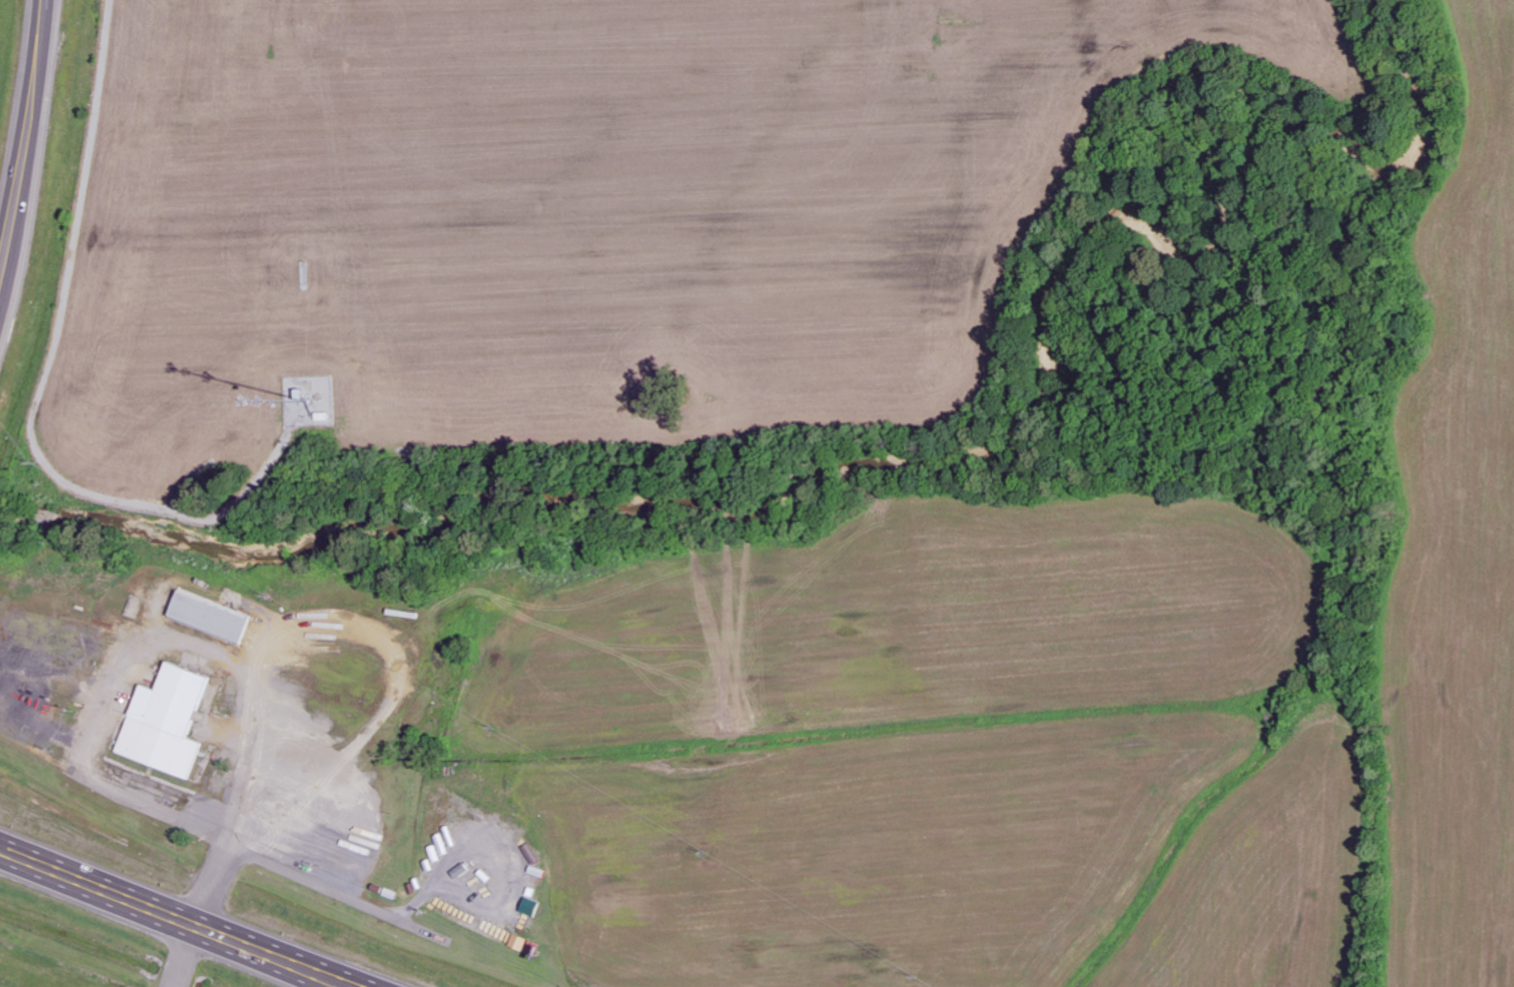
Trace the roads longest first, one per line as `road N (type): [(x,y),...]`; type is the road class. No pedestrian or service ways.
road 1 (trunk): [(367,986),(0,847)]
road 2 (trunk): [(0,286),(30,151),(49,0)]

